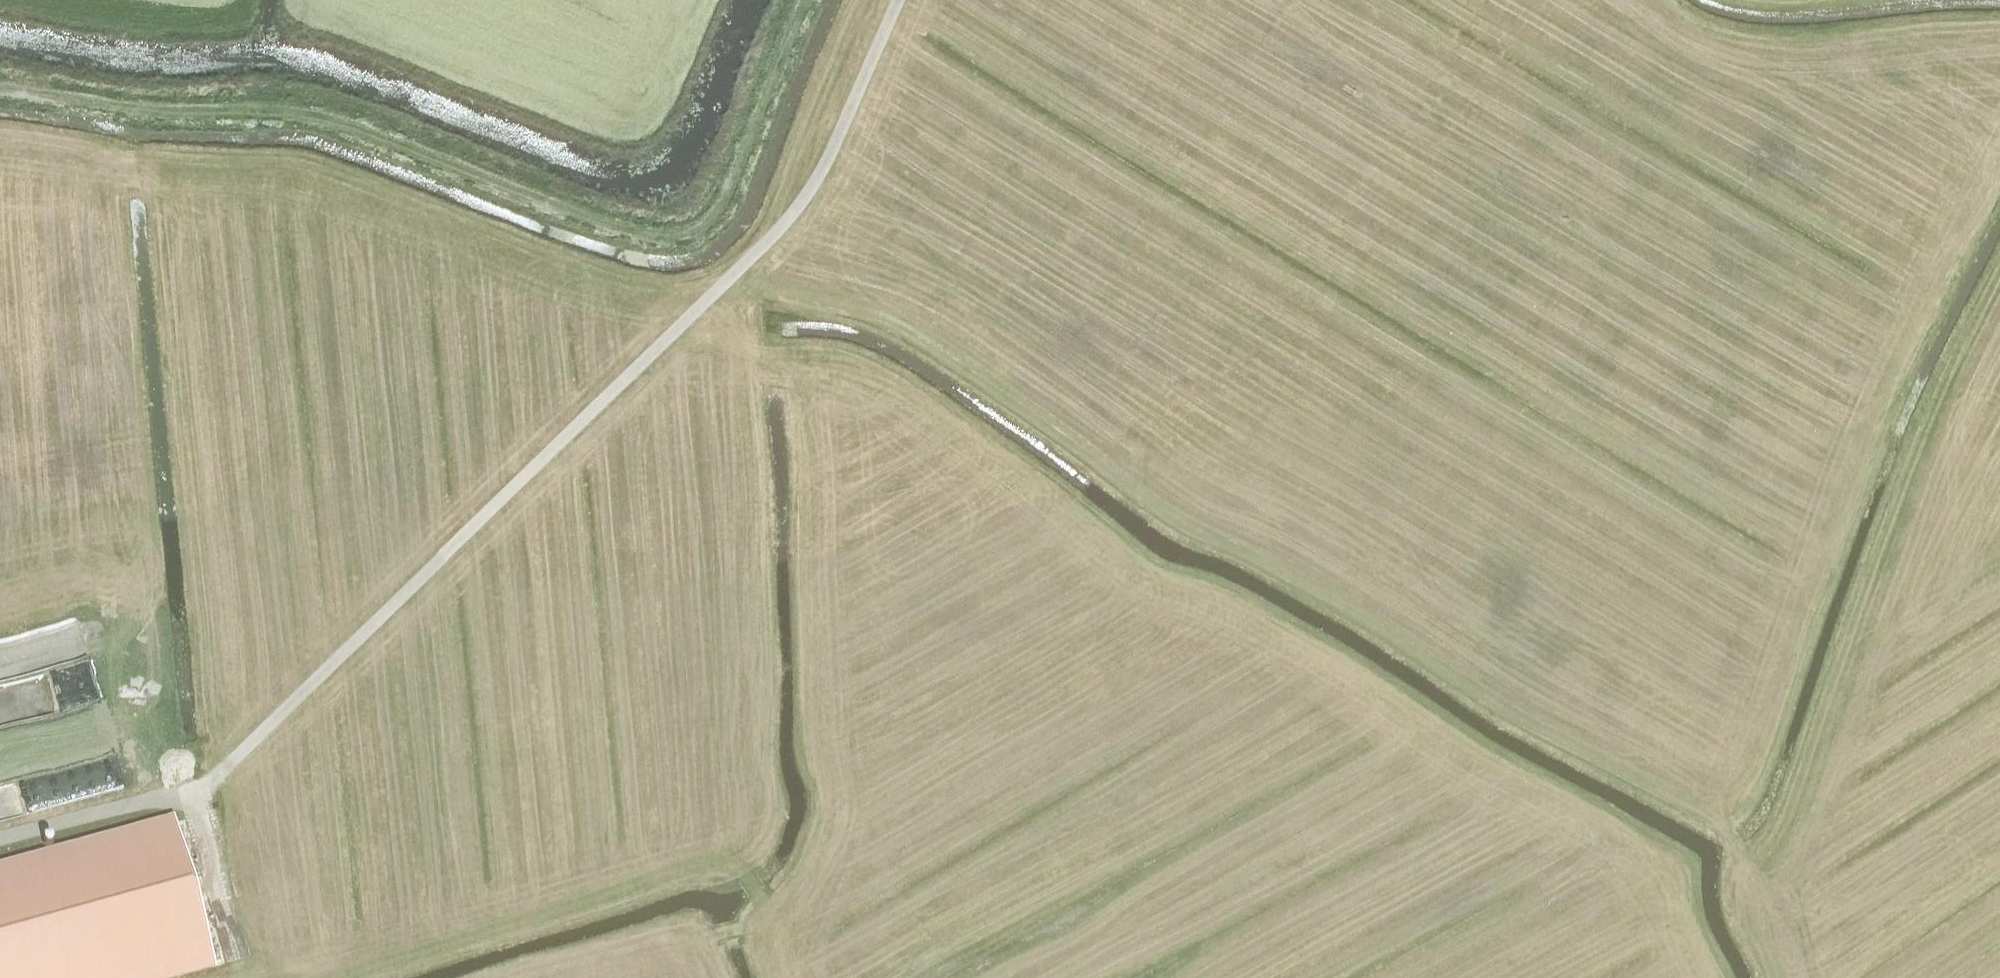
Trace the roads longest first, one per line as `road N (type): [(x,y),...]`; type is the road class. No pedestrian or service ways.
road 1 (track): [(206,781),(792,215),(832,150),(898,0)]

